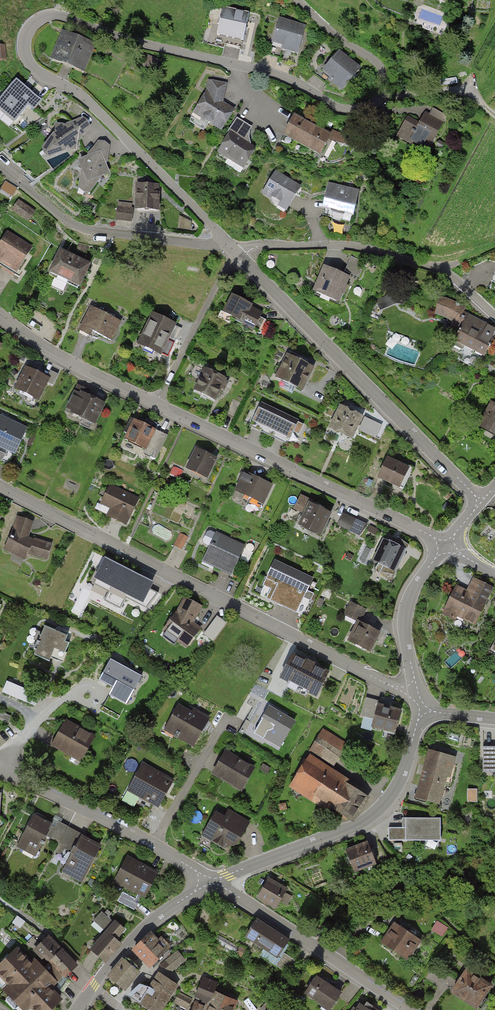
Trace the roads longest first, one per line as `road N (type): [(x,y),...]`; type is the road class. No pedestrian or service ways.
road 1 (residential): [(225,240),(98,111),(30,65),(26,34),(37,19),(60,14),(141,44),(281,76),(350,110),(381,106),(393,90),(388,74),(298,0)]
road 2 (residential): [(0,316),(57,355),(445,545)]
road 3 (residential): [(419,701),(0,488)]
road 4 (residential): [(479,501),(242,258)]
road 5 (residential): [(419,701),(406,763),(381,808),(210,881)]
road 6 (residential): [(242,258),(267,245),(359,247),(437,269),(494,317)]
road 7 (residential): [(210,881),(16,779),(7,762),(22,739)]
road 8 (residential): [(0,166),(79,227),(207,245),(225,240)]
road 9 (residential): [(210,881),(407,1009)]
road 10 (residential): [(210,881),(128,943),(77,1009)]
road 11 (residential): [(419,701),(406,614),(445,545)]

